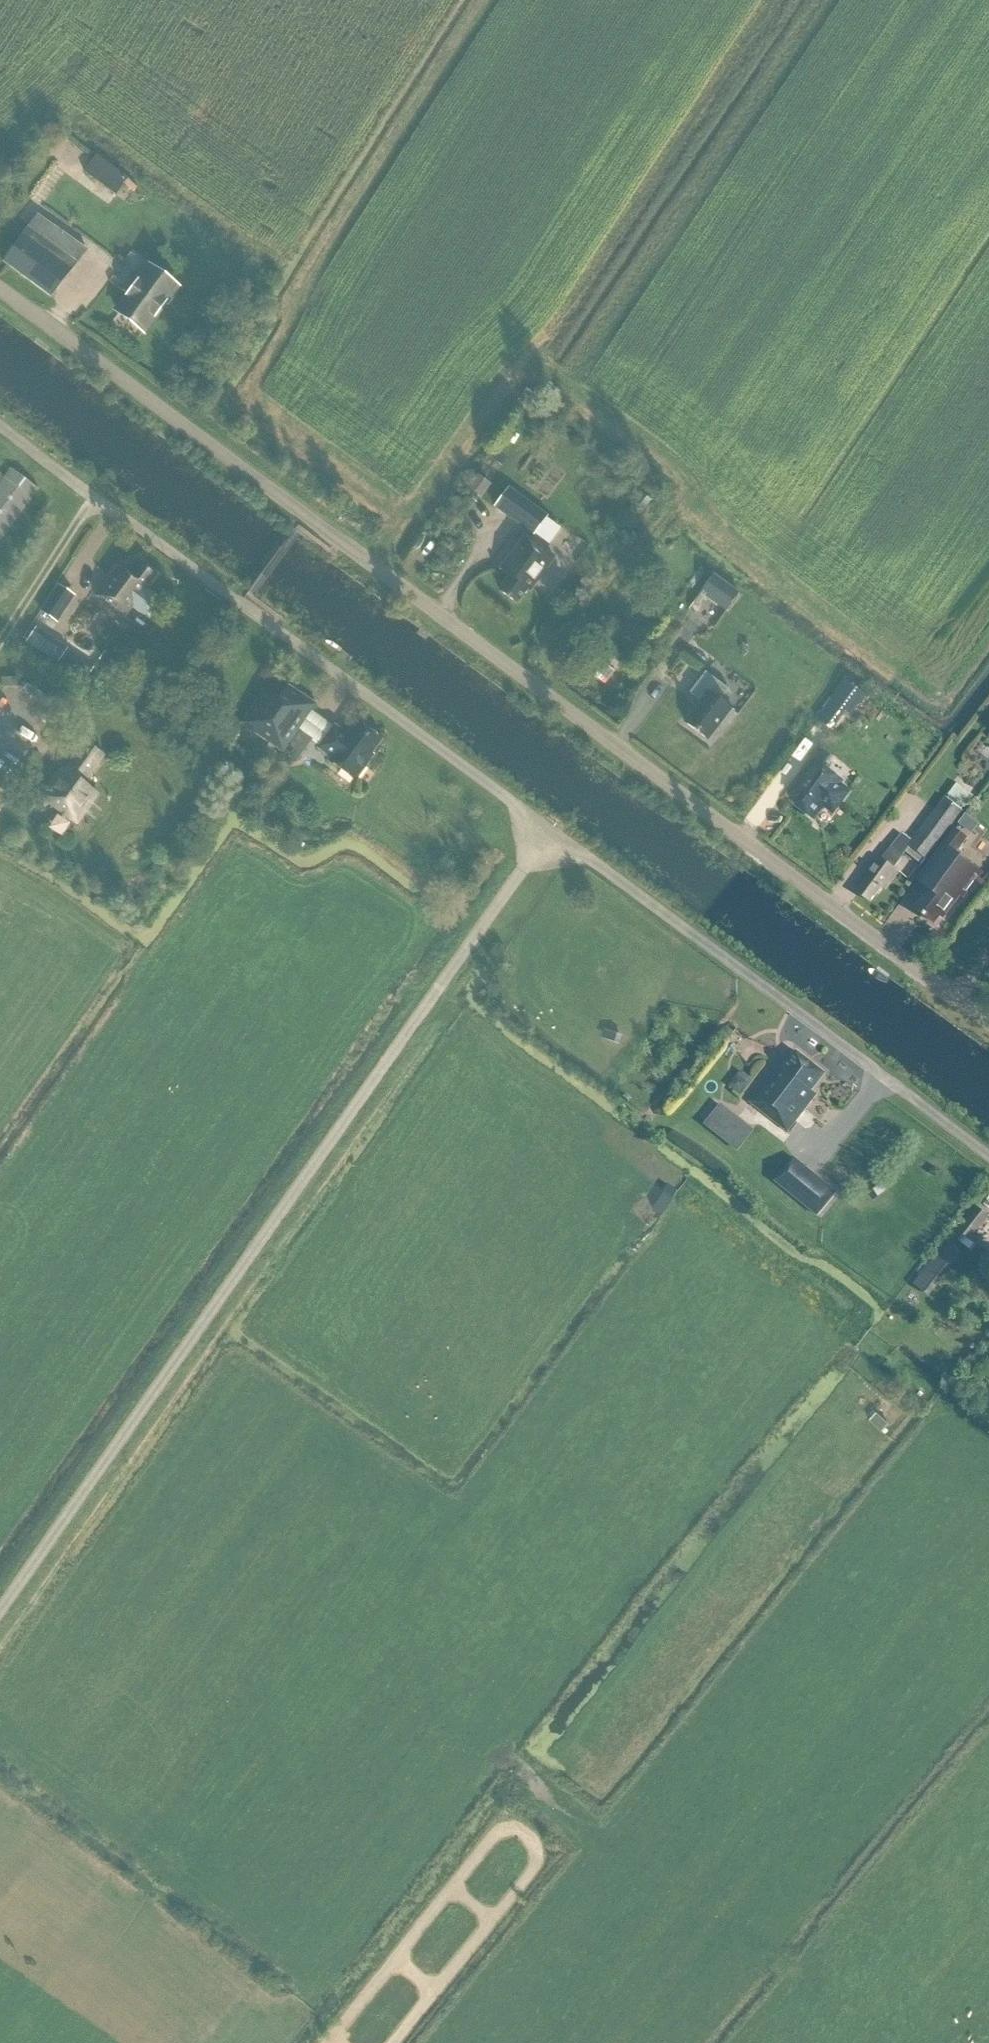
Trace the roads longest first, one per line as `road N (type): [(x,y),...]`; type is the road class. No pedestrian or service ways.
road 1 (tertiary): [(988,1022),(0,287)]
road 2 (unclassified): [(0,1619),(547,829)]
road 3 (unclassified): [(547,829),(0,420)]
road 4 (unclassified): [(547,829),(988,1161)]

